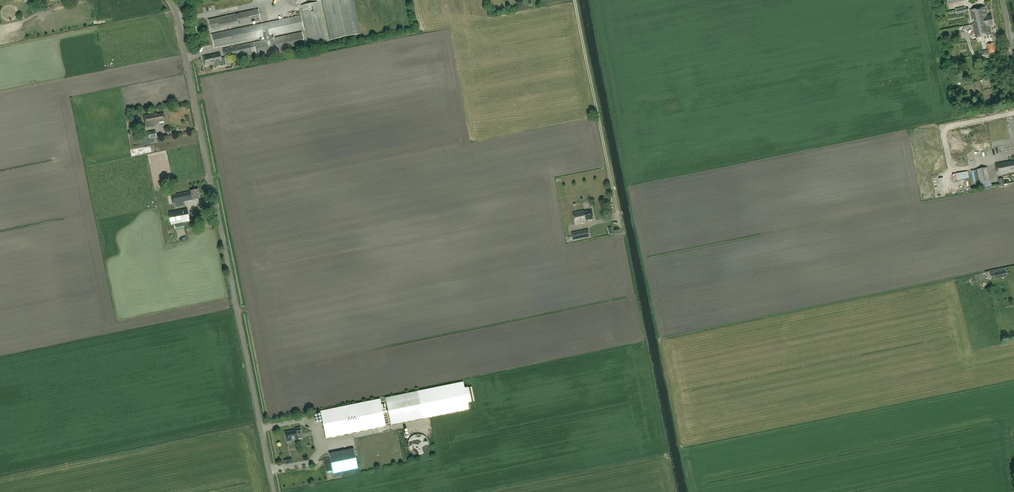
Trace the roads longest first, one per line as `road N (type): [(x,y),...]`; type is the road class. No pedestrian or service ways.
road 1 (unclassified): [(274,491),(169,0)]
road 2 (track): [(575,0),(620,218)]

